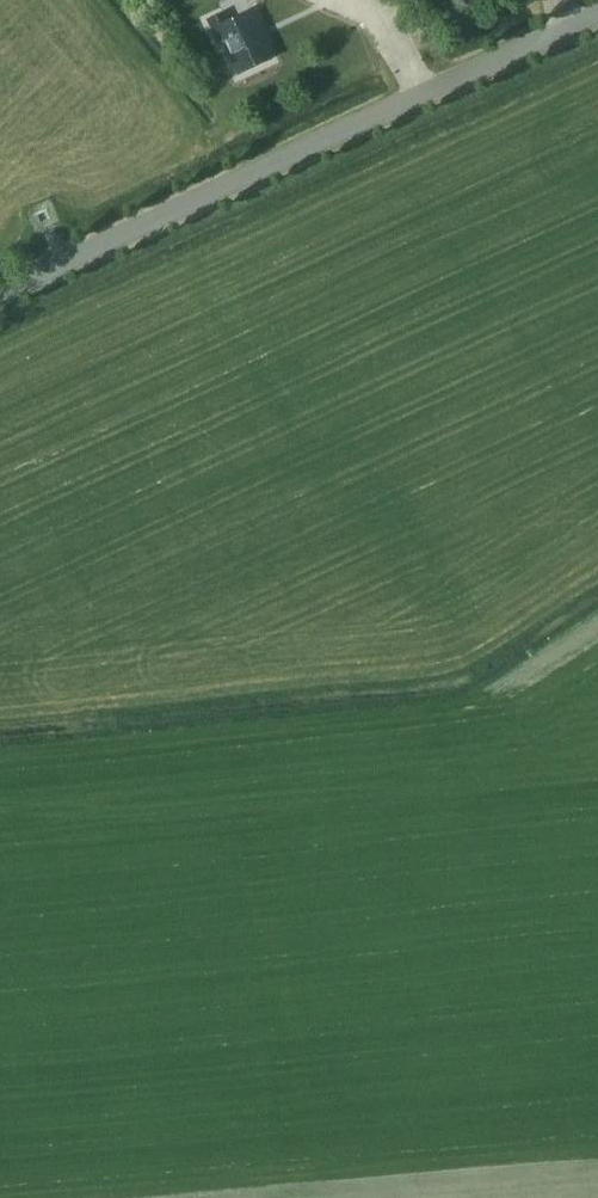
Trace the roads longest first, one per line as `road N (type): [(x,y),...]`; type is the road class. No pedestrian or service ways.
road 1 (tertiary): [(0,292),(597,16)]

